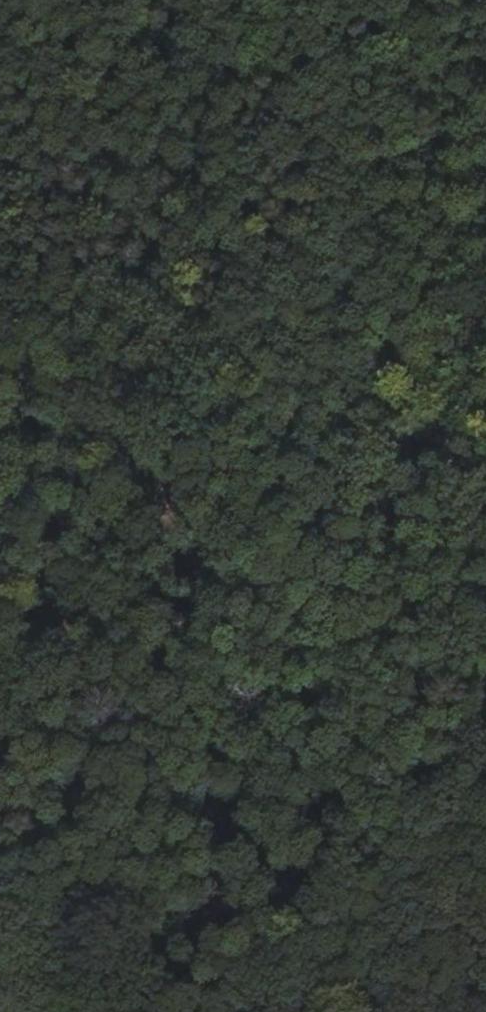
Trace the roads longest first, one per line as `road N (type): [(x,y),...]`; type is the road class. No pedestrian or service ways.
road 1 (track): [(0,369),(485,464)]

